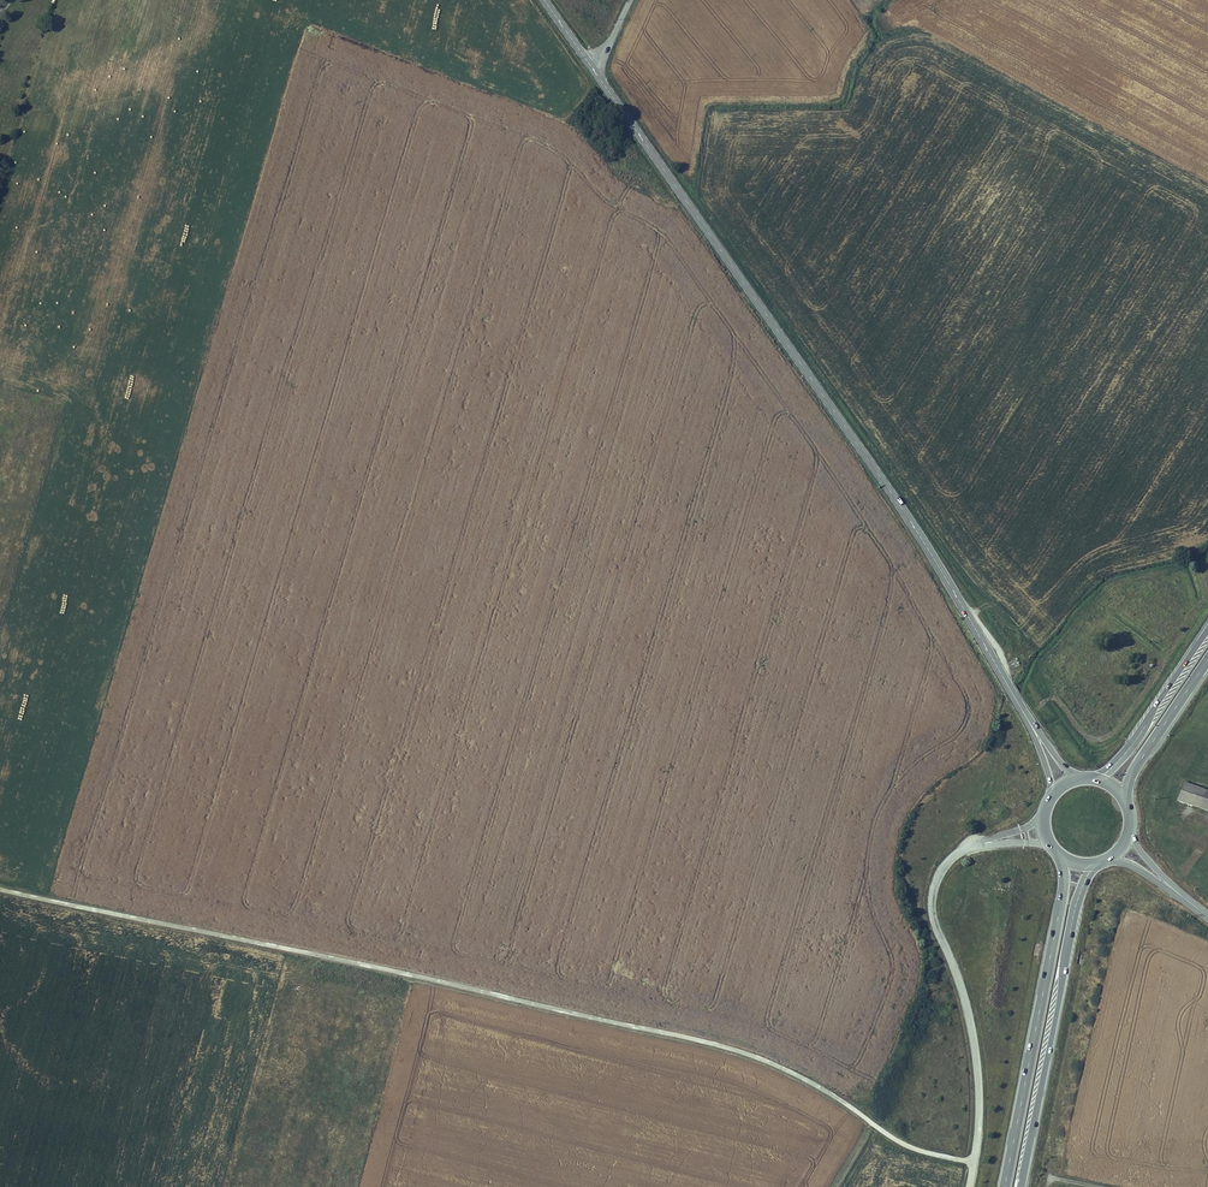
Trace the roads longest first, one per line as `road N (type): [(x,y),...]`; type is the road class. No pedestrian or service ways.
road 1 (residential): [(975,1162),(903,1143),(774,1062),(719,1043),(0,886)]
road 2 (secondary): [(1029,722),(908,511),(548,0)]
road 3 (residential): [(981,844),(953,857),(932,896),(975,1041),(975,1162)]
road 4 (trunk): [(1061,856),(1063,892),(1005,1186)]
road 5 (trunk): [(1021,1186),(1076,905),(1096,864)]
road 6 (trunk): [(1207,629),(1135,741),(1098,779)]
road 7 (trunk): [(1126,800),(1137,766),(1207,660)]
road 8 (track): [(1044,816),(981,844),(1053,848)]

